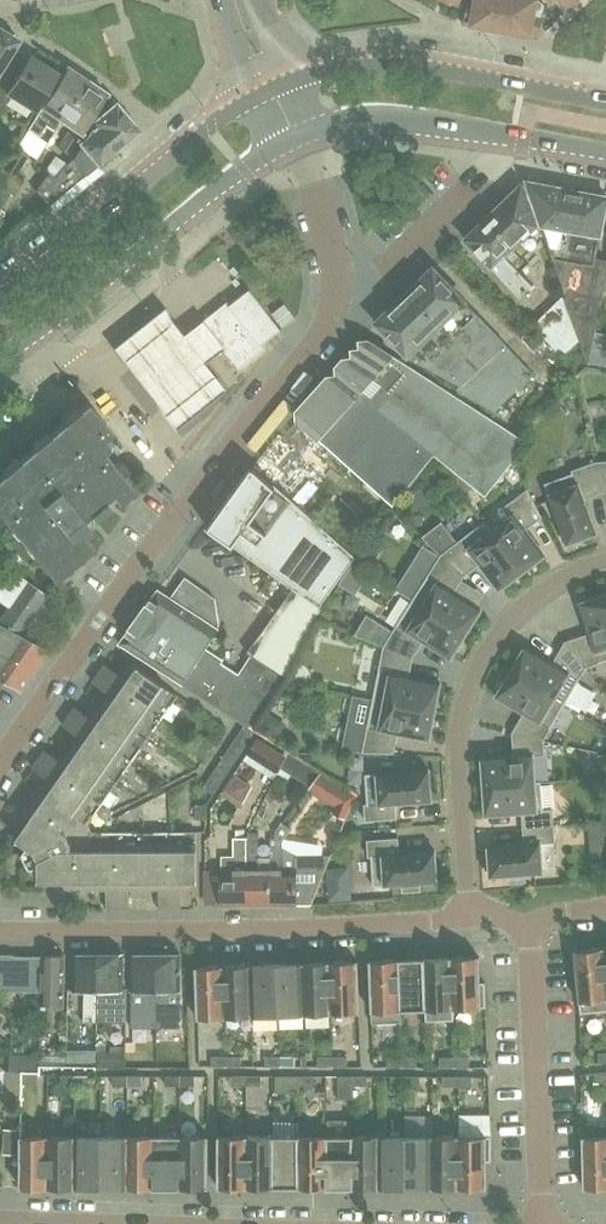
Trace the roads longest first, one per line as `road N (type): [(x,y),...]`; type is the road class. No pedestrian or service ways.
road 1 (unclassified): [(0,770),(153,543),(315,341),(335,284)]
road 2 (residential): [(0,931),(471,921)]
road 3 (residential): [(605,563),(565,578),(525,609),(474,678),(461,764),(471,921)]
road 4 (primary): [(0,356),(242,168),(294,138)]
road 5 (primary): [(273,88),(207,128),(0,295)]
road 6 (primary): [(605,102),(410,66),(344,68),(273,88)]
road 7 (primary): [(294,138),(340,120),(383,118),(605,153)]
road 8 (residential): [(531,918),(543,1223)]
road 9 (residential): [(335,284),(386,264),(477,183)]
road 10 (unclassified): [(335,284),(333,248),(294,138)]

